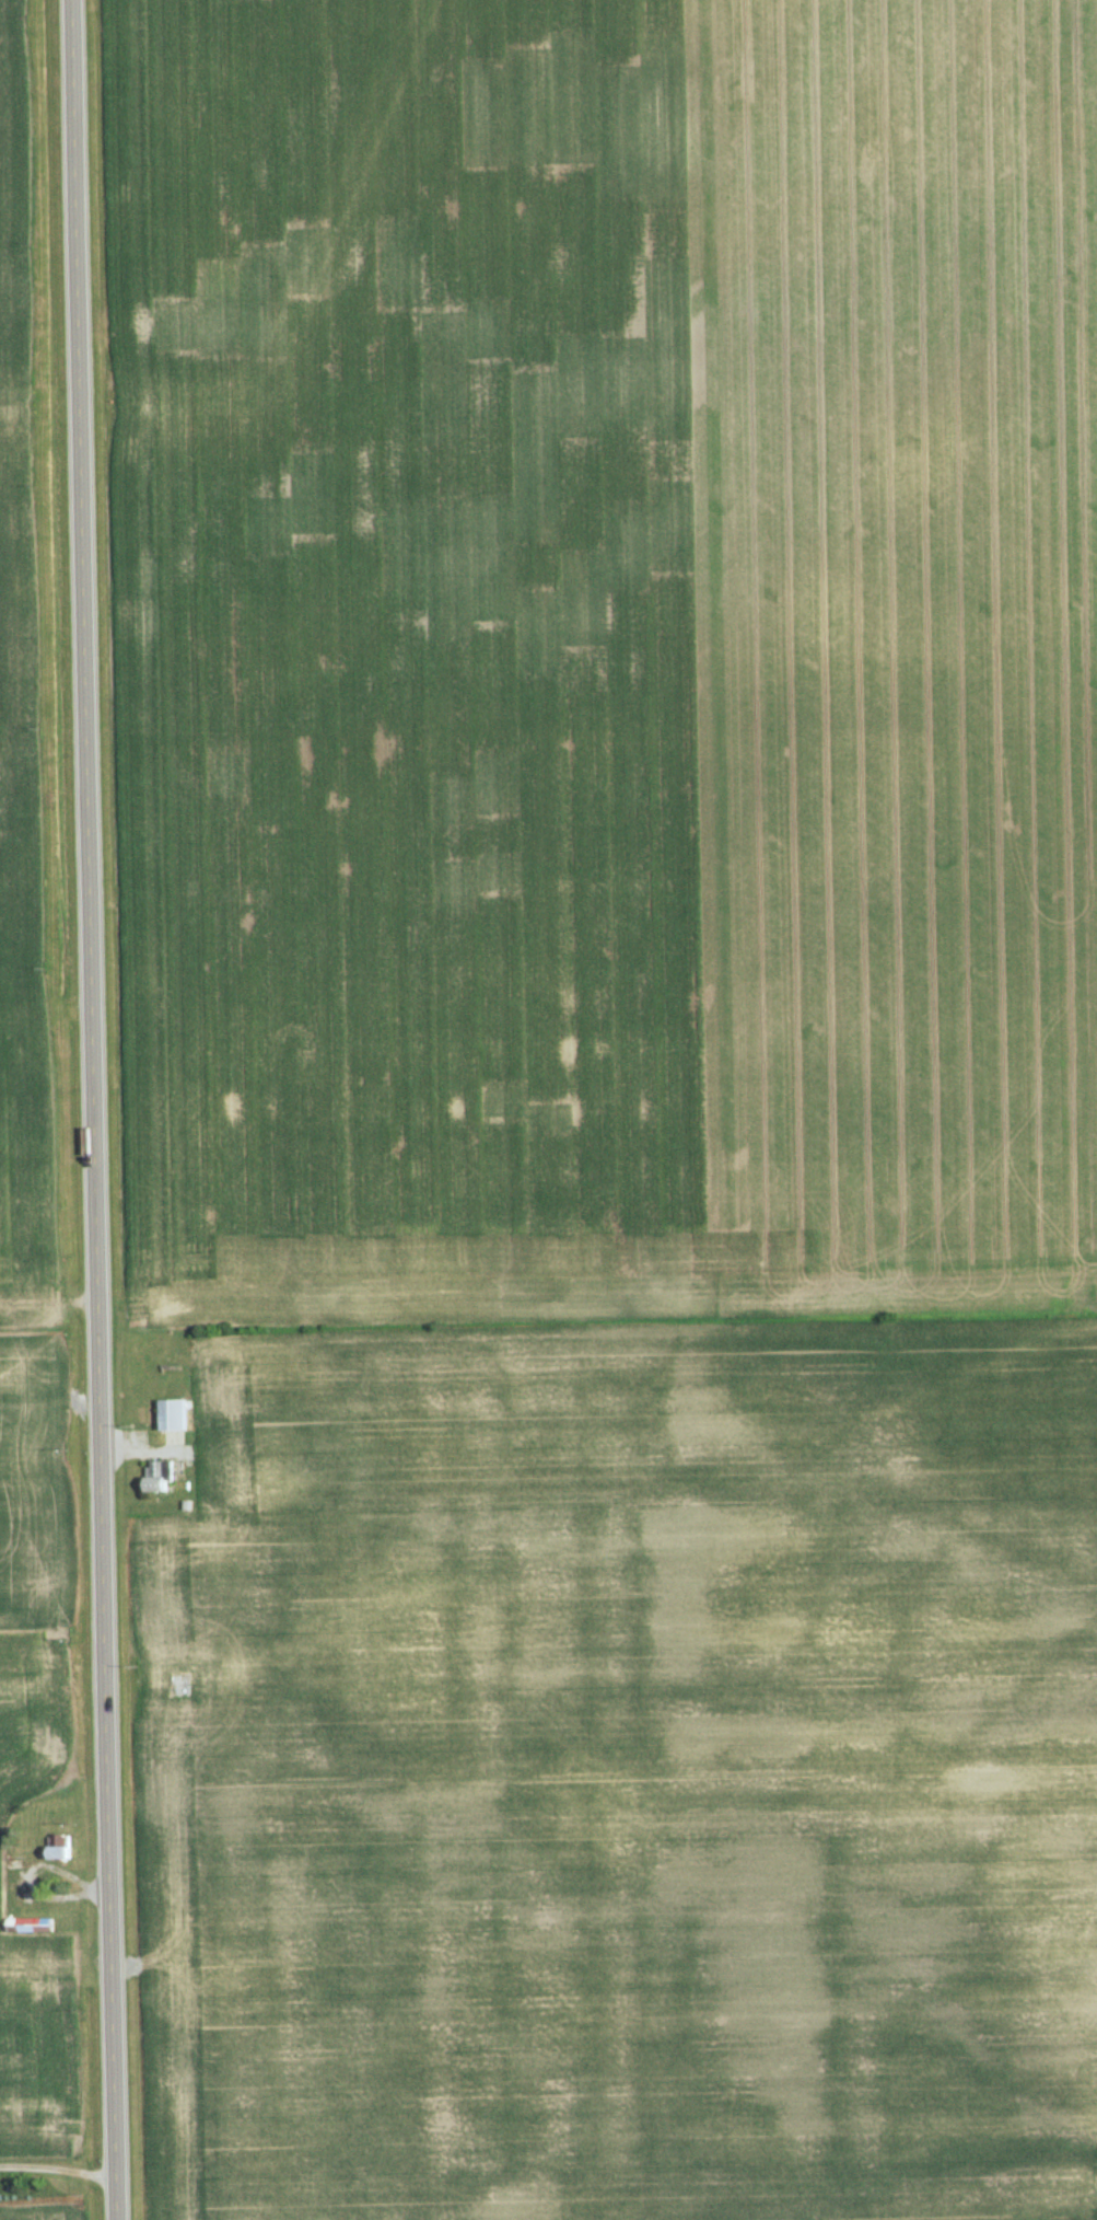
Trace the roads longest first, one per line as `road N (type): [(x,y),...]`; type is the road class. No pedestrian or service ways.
road 1 (secondary): [(118,2219),(71,0)]

